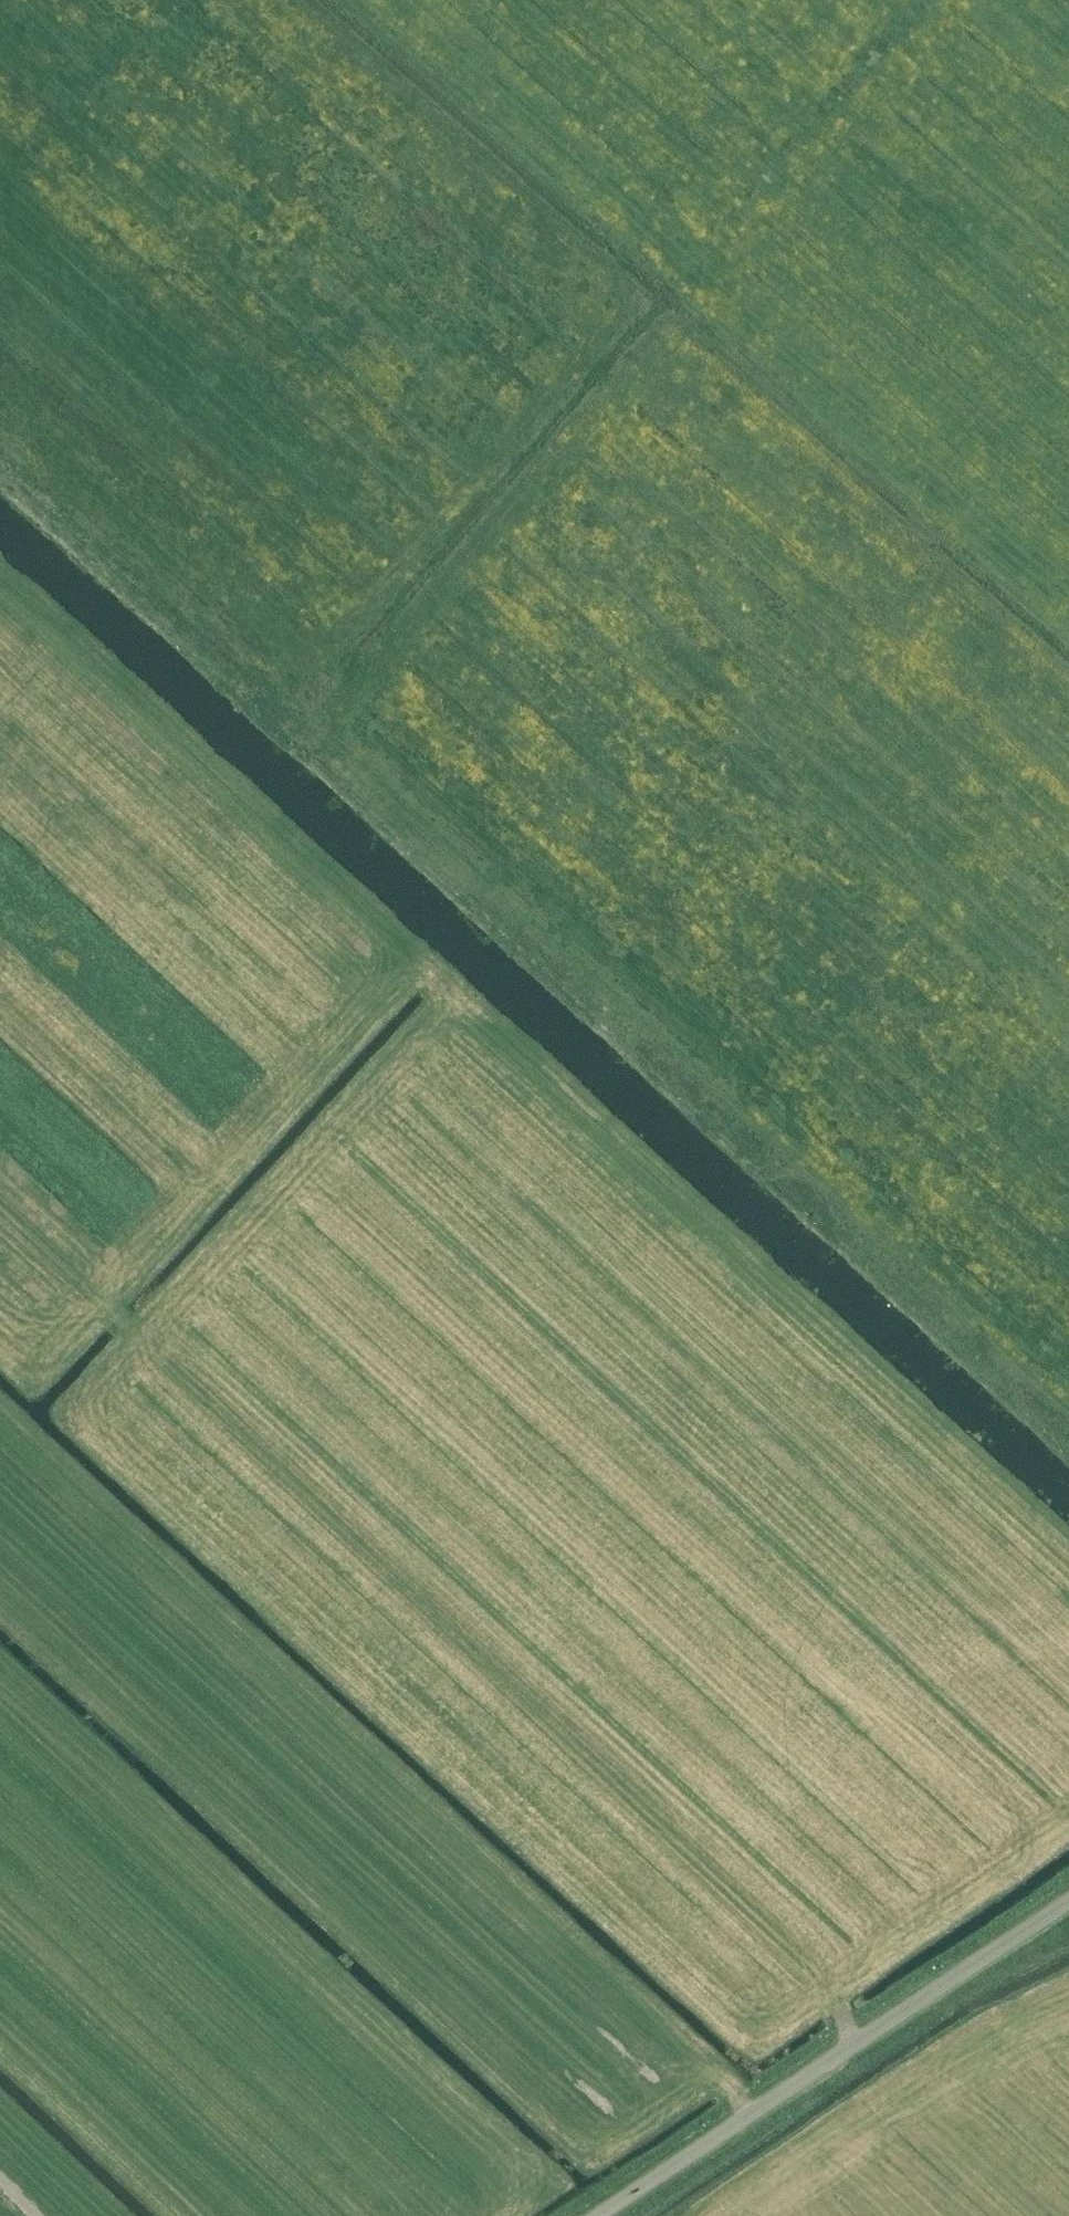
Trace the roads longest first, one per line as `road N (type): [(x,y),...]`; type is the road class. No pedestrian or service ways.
road 1 (unclassified): [(596,2215),(1068,1896)]

